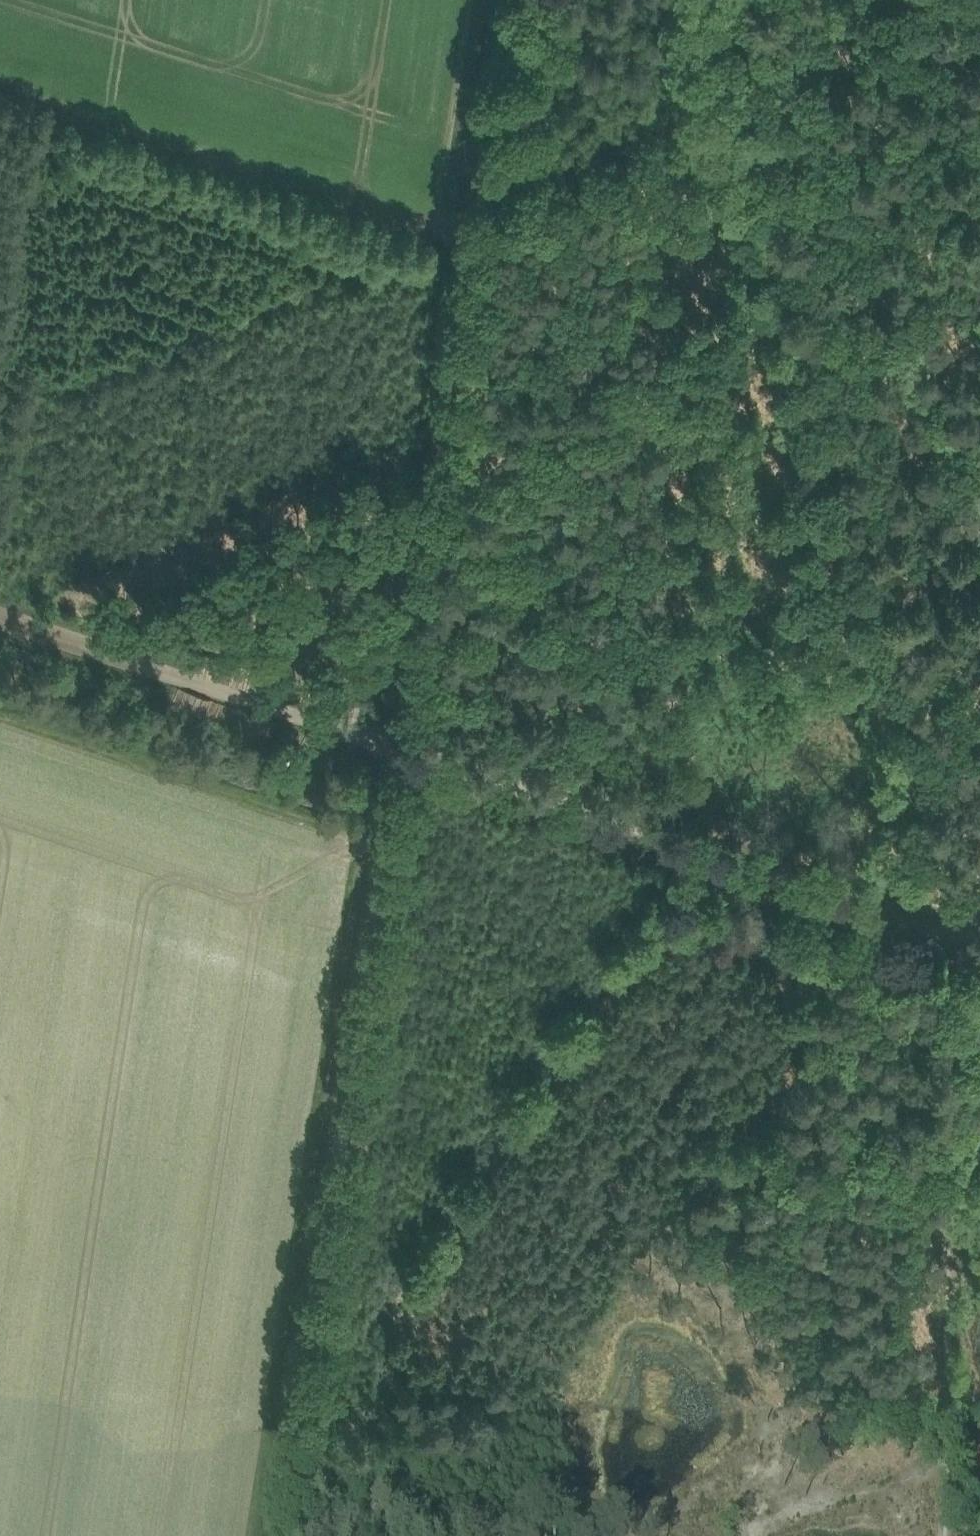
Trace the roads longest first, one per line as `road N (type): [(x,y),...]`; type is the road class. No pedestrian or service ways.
road 1 (track): [(727,147),(957,947),(389,753),(469,232)]
road 2 (track): [(0,624),(389,753),(268,1535)]
road 3 (track): [(979,18),(727,147),(698,32),(707,0)]
road 4 (track): [(469,232),(509,0)]

